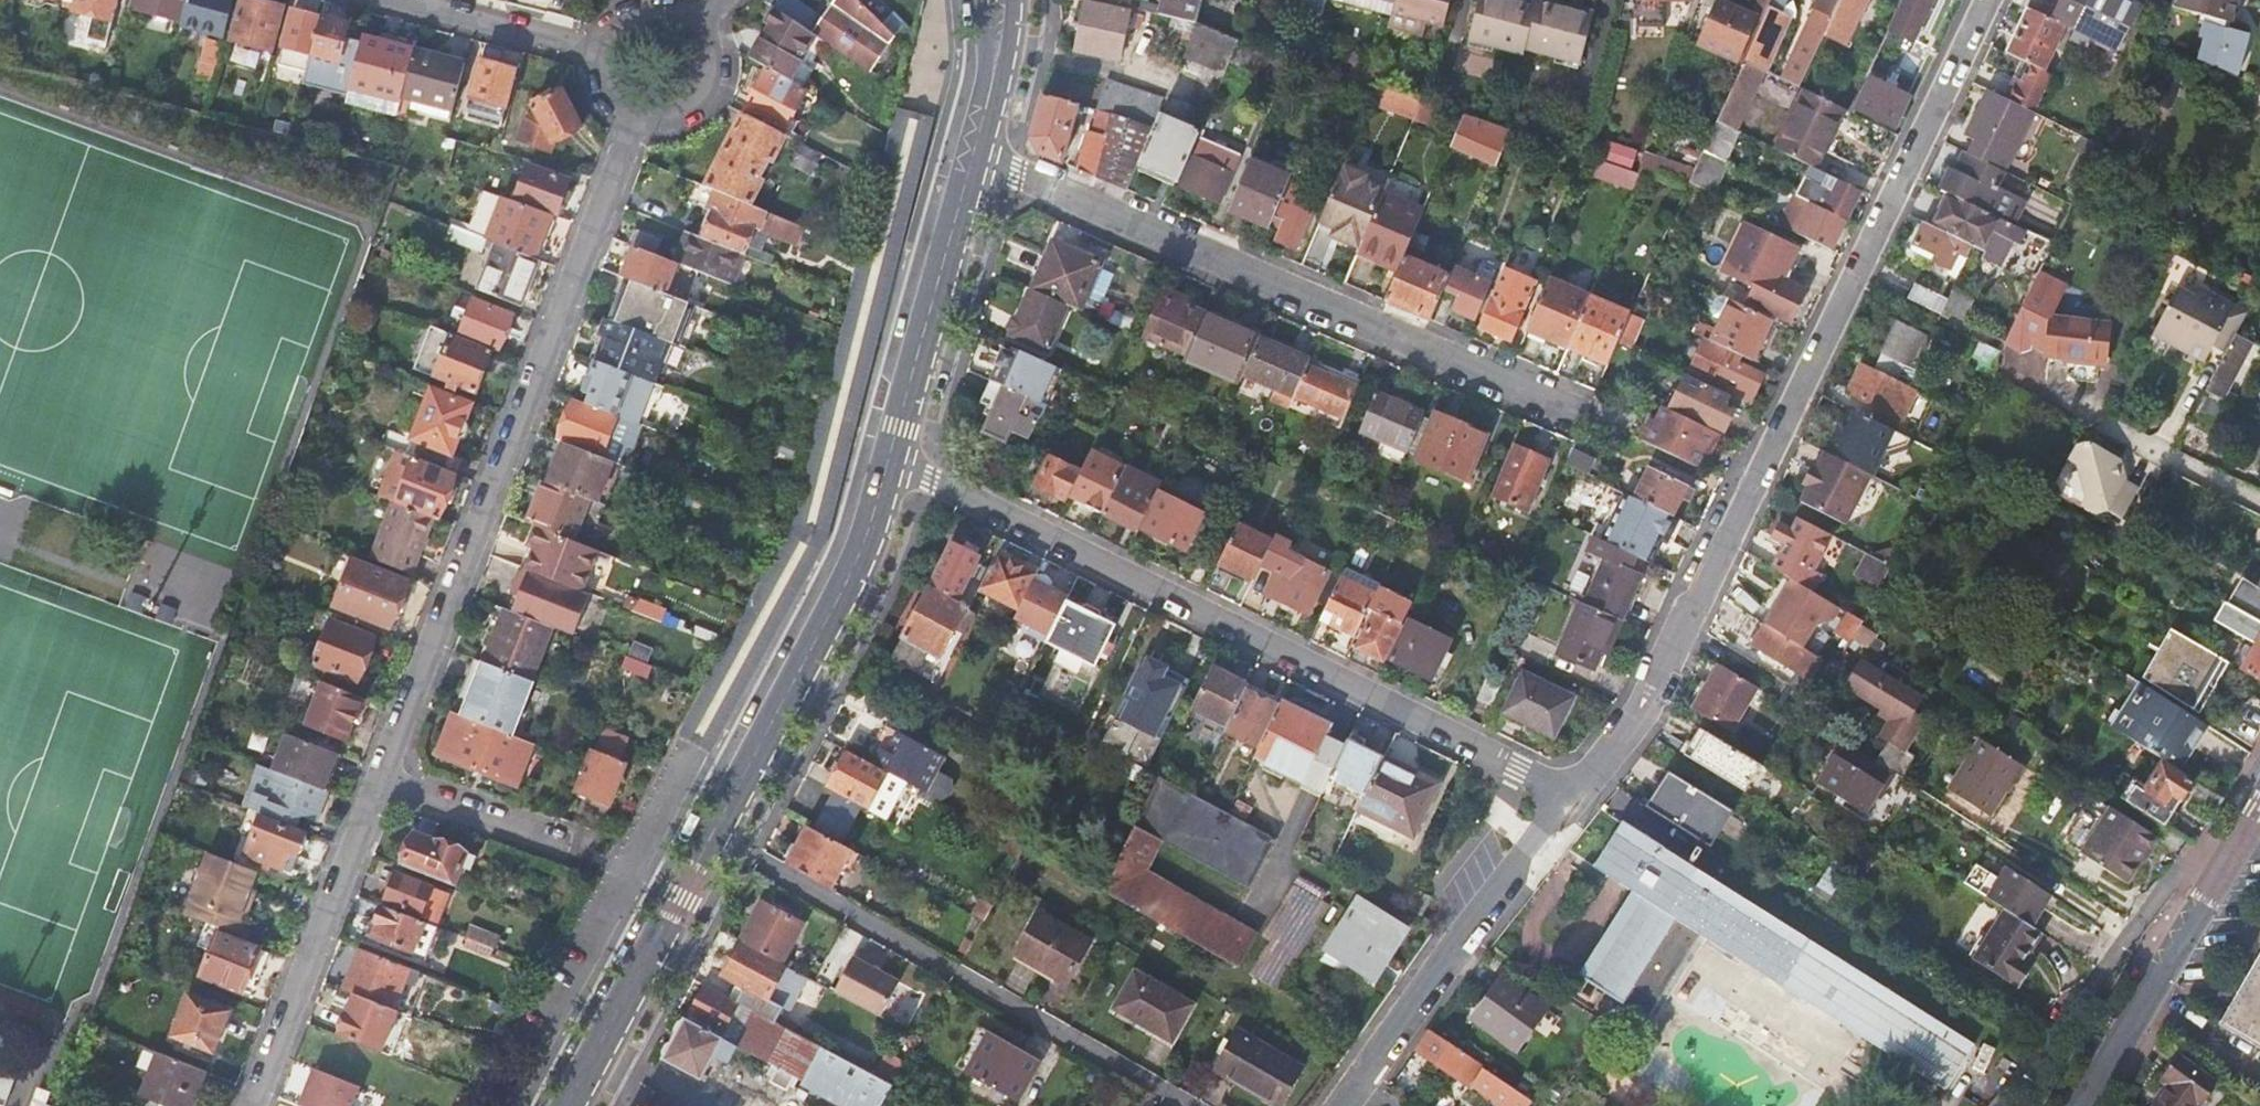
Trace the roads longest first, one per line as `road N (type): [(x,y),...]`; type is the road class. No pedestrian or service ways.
road 1 (residential): [(1984,0),(1649,691),(1574,798)]
road 2 (residential): [(889,459),(1574,798)]
road 3 (residential): [(636,116),(379,778)]
road 4 (residential): [(972,161),(1567,413)]
road 5 (residential): [(1186,1105),(711,836)]
road 6 (secondary): [(889,459),(844,588),(711,836)]
road 7 (residential): [(1574,798),(1455,944),(1357,1087)]
road 8 (residential): [(379,778),(253,1105)]
road 9 (residential): [(2222,869),(2178,872),(2003,1105)]
road 10 (secondary): [(972,161),(889,459)]
road 11 (secondary): [(711,836),(567,1105)]
road 12 (secondary): [(2222,869),(2082,1105)]
road 13 (residential): [(379,778),(567,848)]
road 14 (residential): [(415,0),(601,49)]
road 15 (secondary): [(992,0),(994,43),(972,161)]
road 16 (residential): [(636,116),(684,113),(708,87),(712,53),(695,23)]

